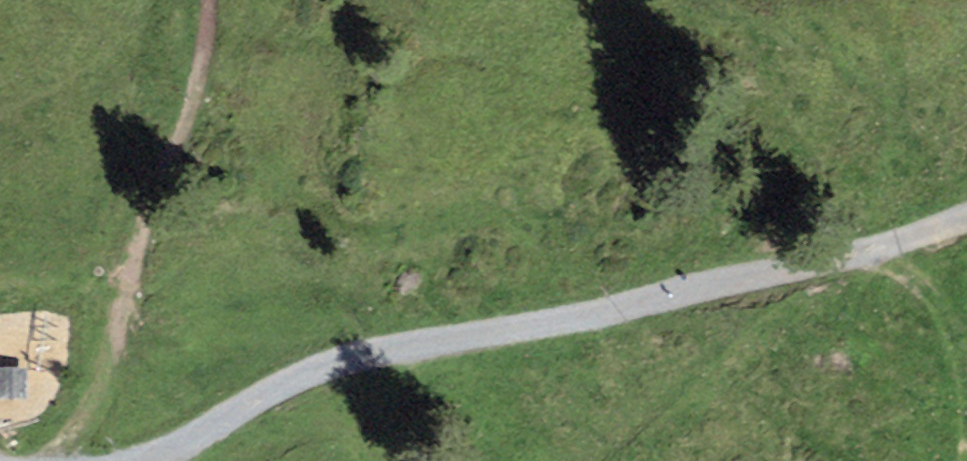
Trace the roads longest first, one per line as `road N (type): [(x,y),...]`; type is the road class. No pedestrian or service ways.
road 1 (track): [(813,261),(365,353),(134,460)]
road 2 (track): [(60,460),(116,349),(156,193),(210,82),(215,0)]
road 3 (track): [(813,261),(939,300),(966,414)]
road 4 (track): [(966,213),(813,261)]

